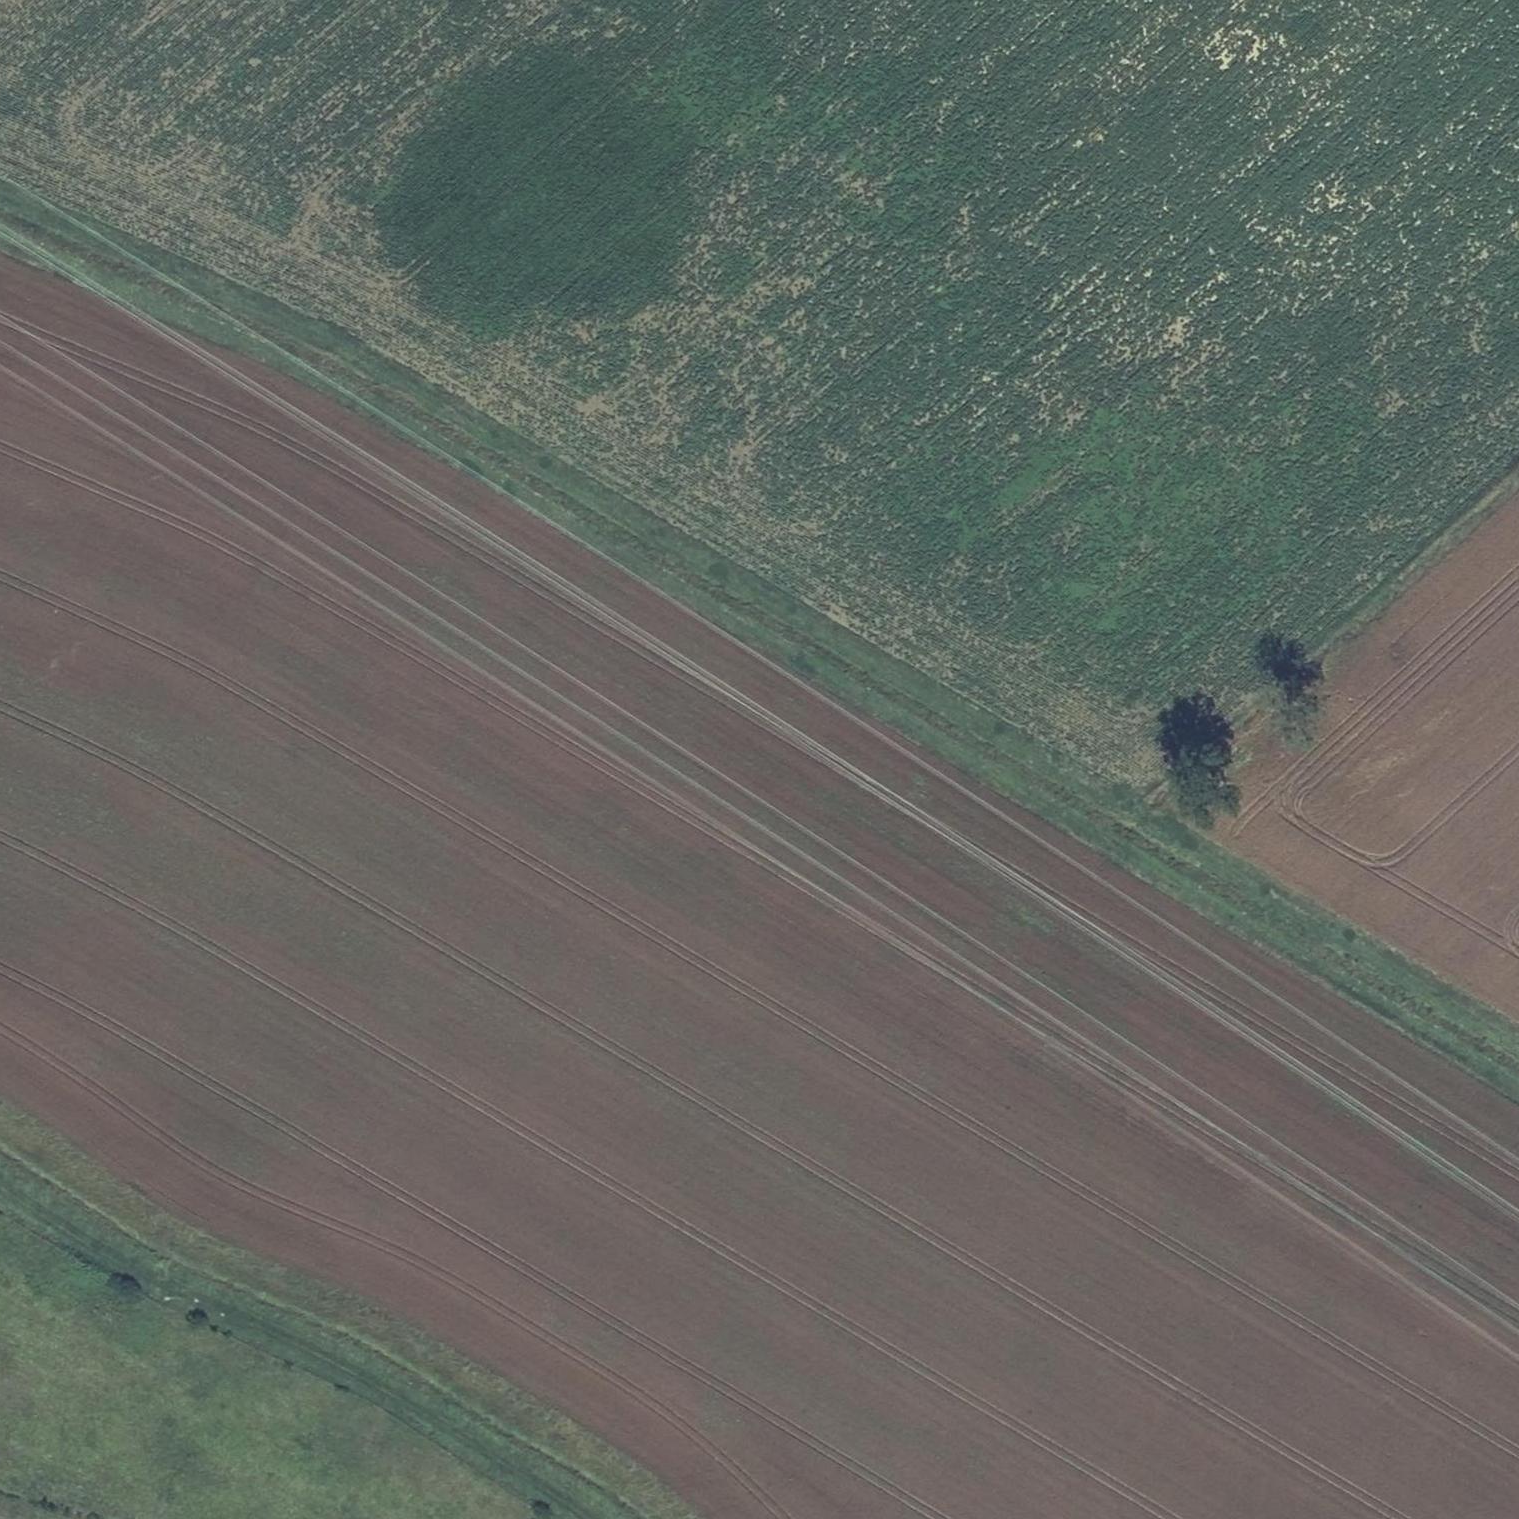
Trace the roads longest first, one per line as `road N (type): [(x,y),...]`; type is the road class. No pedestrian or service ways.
road 1 (track): [(0,1173),(114,1243),(270,1314),(471,1427),(601,1518)]

